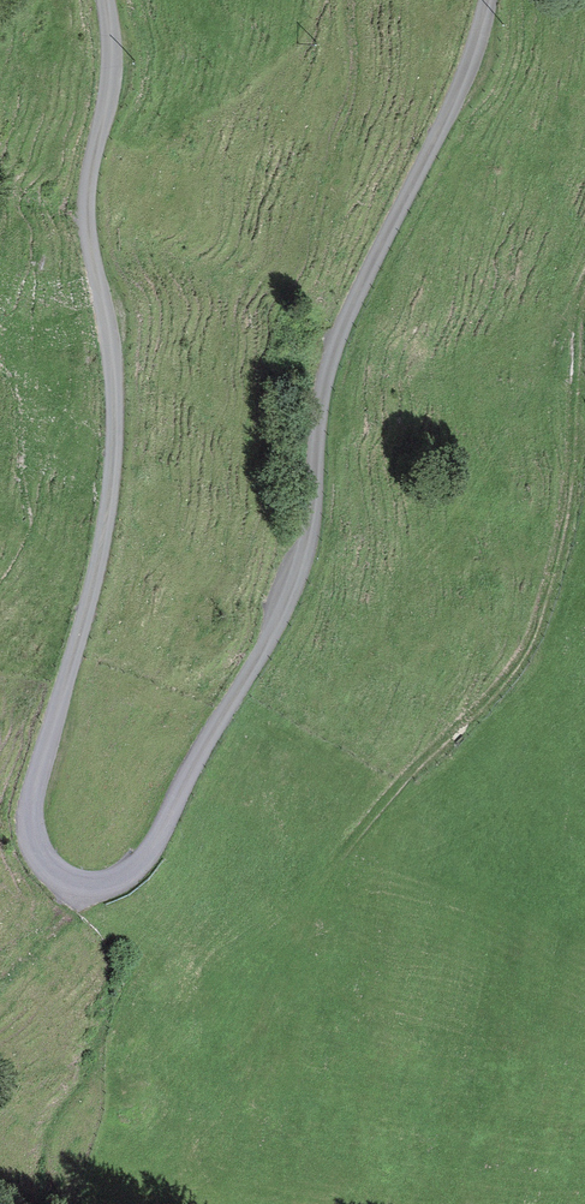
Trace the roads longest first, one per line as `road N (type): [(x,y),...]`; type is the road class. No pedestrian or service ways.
road 1 (track): [(106,0),(111,87),(84,206),(111,346),(112,483),(29,831),(41,862),(64,884),(127,873),(148,855),(282,613),(309,523),(321,401),(336,348),(477,51),(490,0)]
road 2 (track): [(340,850),(513,677),(542,623),(579,452),(584,295)]

